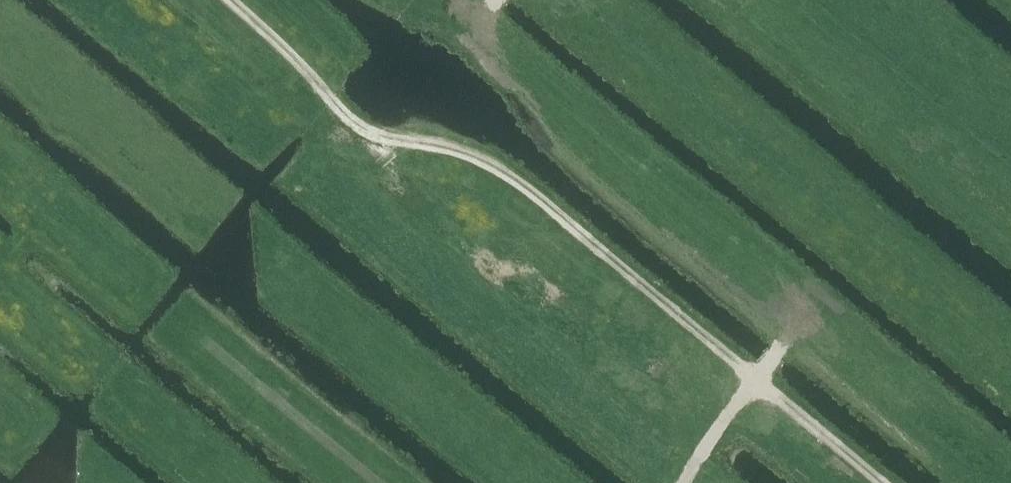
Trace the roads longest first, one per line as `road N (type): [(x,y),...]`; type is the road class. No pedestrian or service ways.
road 1 (track): [(217,0),(371,137),(504,166),(883,482)]

